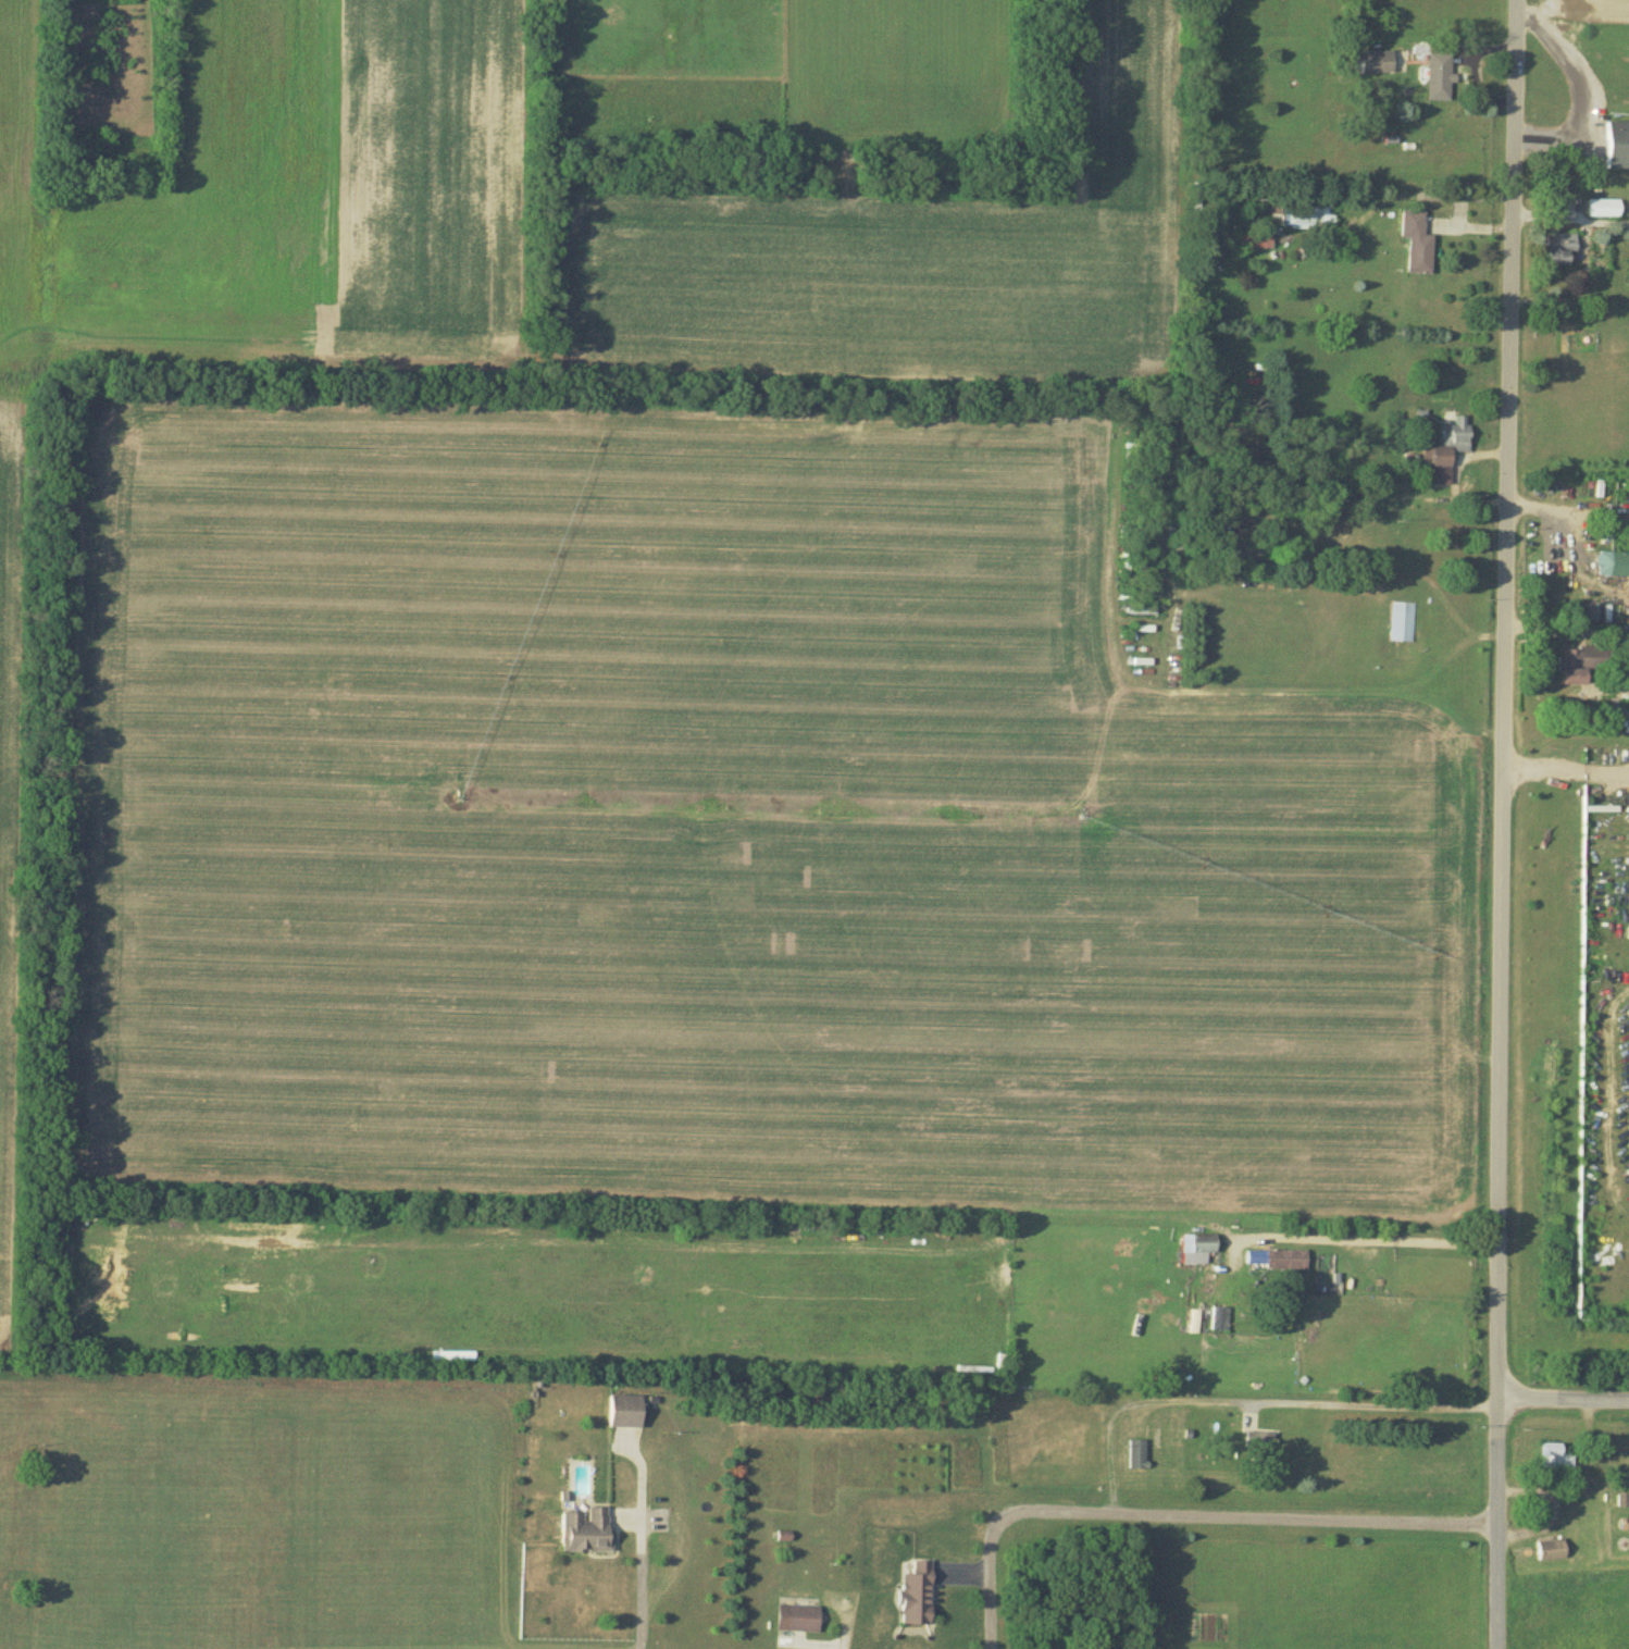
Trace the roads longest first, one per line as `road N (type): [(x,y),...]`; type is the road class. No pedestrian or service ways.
road 1 (residential): [(1494,1648),(1513,0)]
road 2 (residential): [(1628,1404),(1496,1401)]

